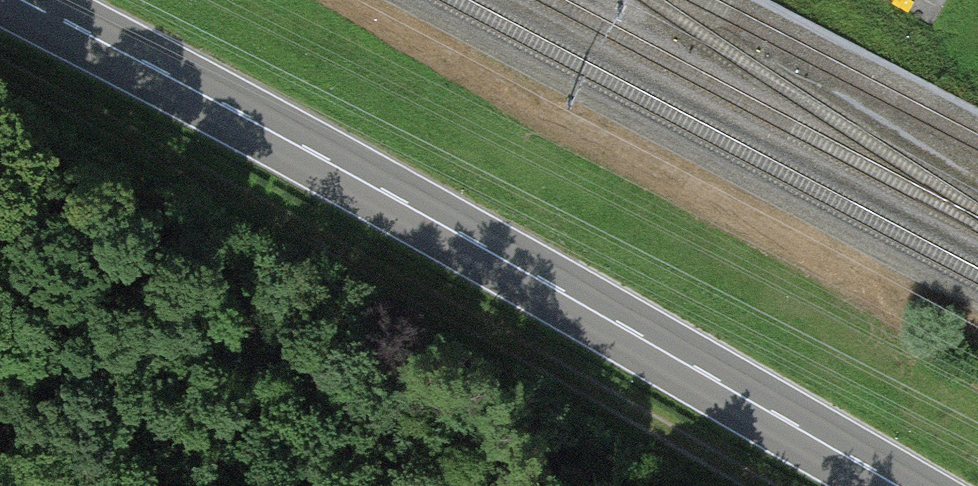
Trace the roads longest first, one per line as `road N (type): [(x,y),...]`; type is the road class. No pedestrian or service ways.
road 1 (primary): [(23,0),(899,485)]
road 2 (track): [(740,485),(0,64)]

